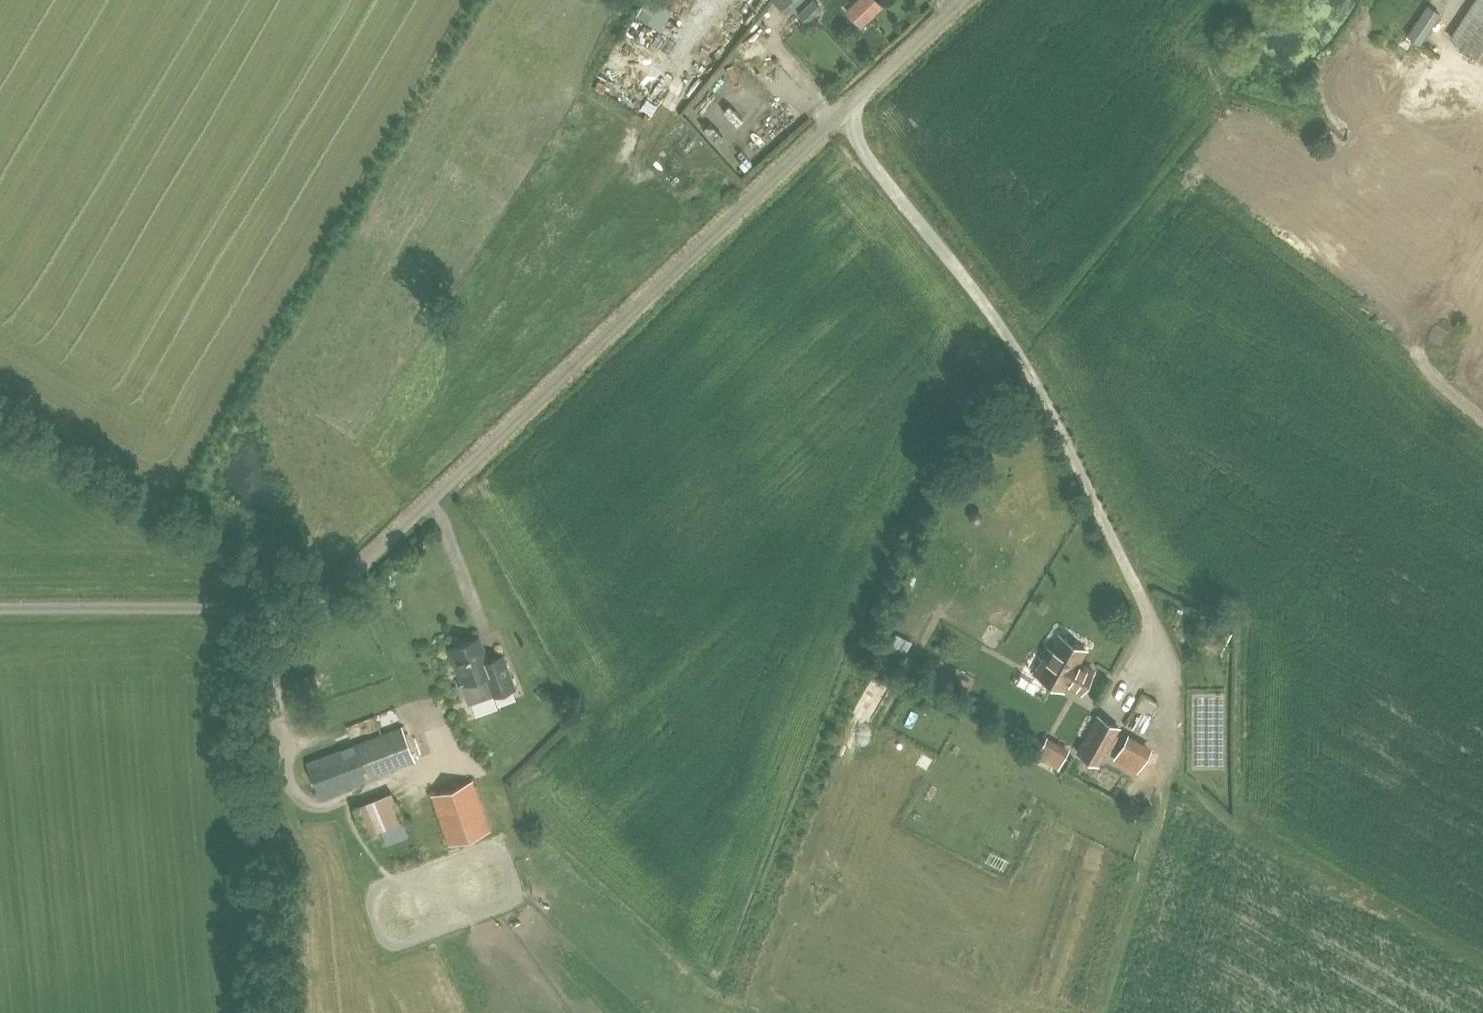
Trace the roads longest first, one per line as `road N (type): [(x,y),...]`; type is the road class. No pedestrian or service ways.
road 1 (residential): [(0,610),(268,611),(298,608),(351,582),(840,121)]
road 2 (residential): [(1152,613),(1033,373),(840,121)]
road 3 (track): [(1152,613),(1173,667),(1178,757),(1105,1012)]
road 4 (residential): [(840,121),(965,0)]

